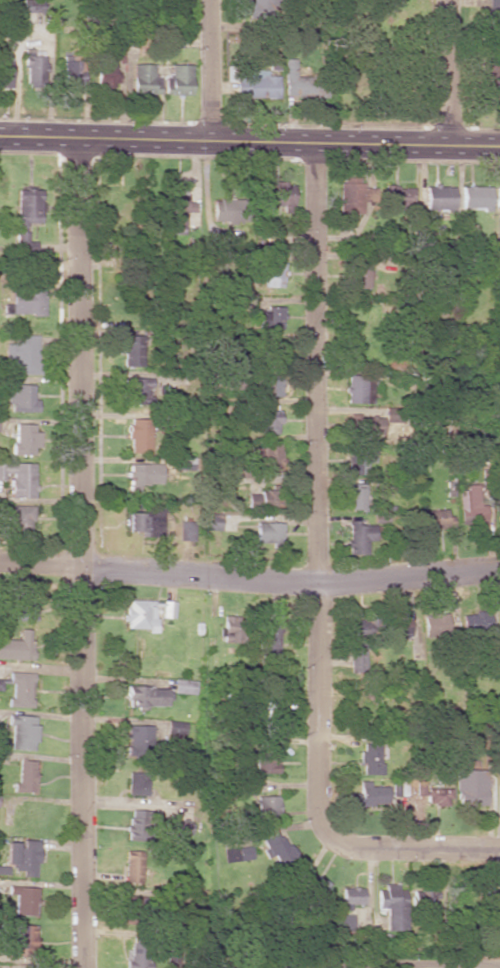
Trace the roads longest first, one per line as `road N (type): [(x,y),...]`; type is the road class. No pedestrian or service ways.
road 1 (residential): [(75,140),(83,967)]
road 2 (residential): [(499,570),(319,583),(0,564)]
road 3 (secondary): [(499,146),(0,137)]
road 4 (residential): [(499,846),(321,846),(319,583)]
road 5 (residential): [(318,145),(319,583)]
road 6 (residential): [(447,0),(449,145)]
road 7 (residential): [(210,0),(211,143)]

